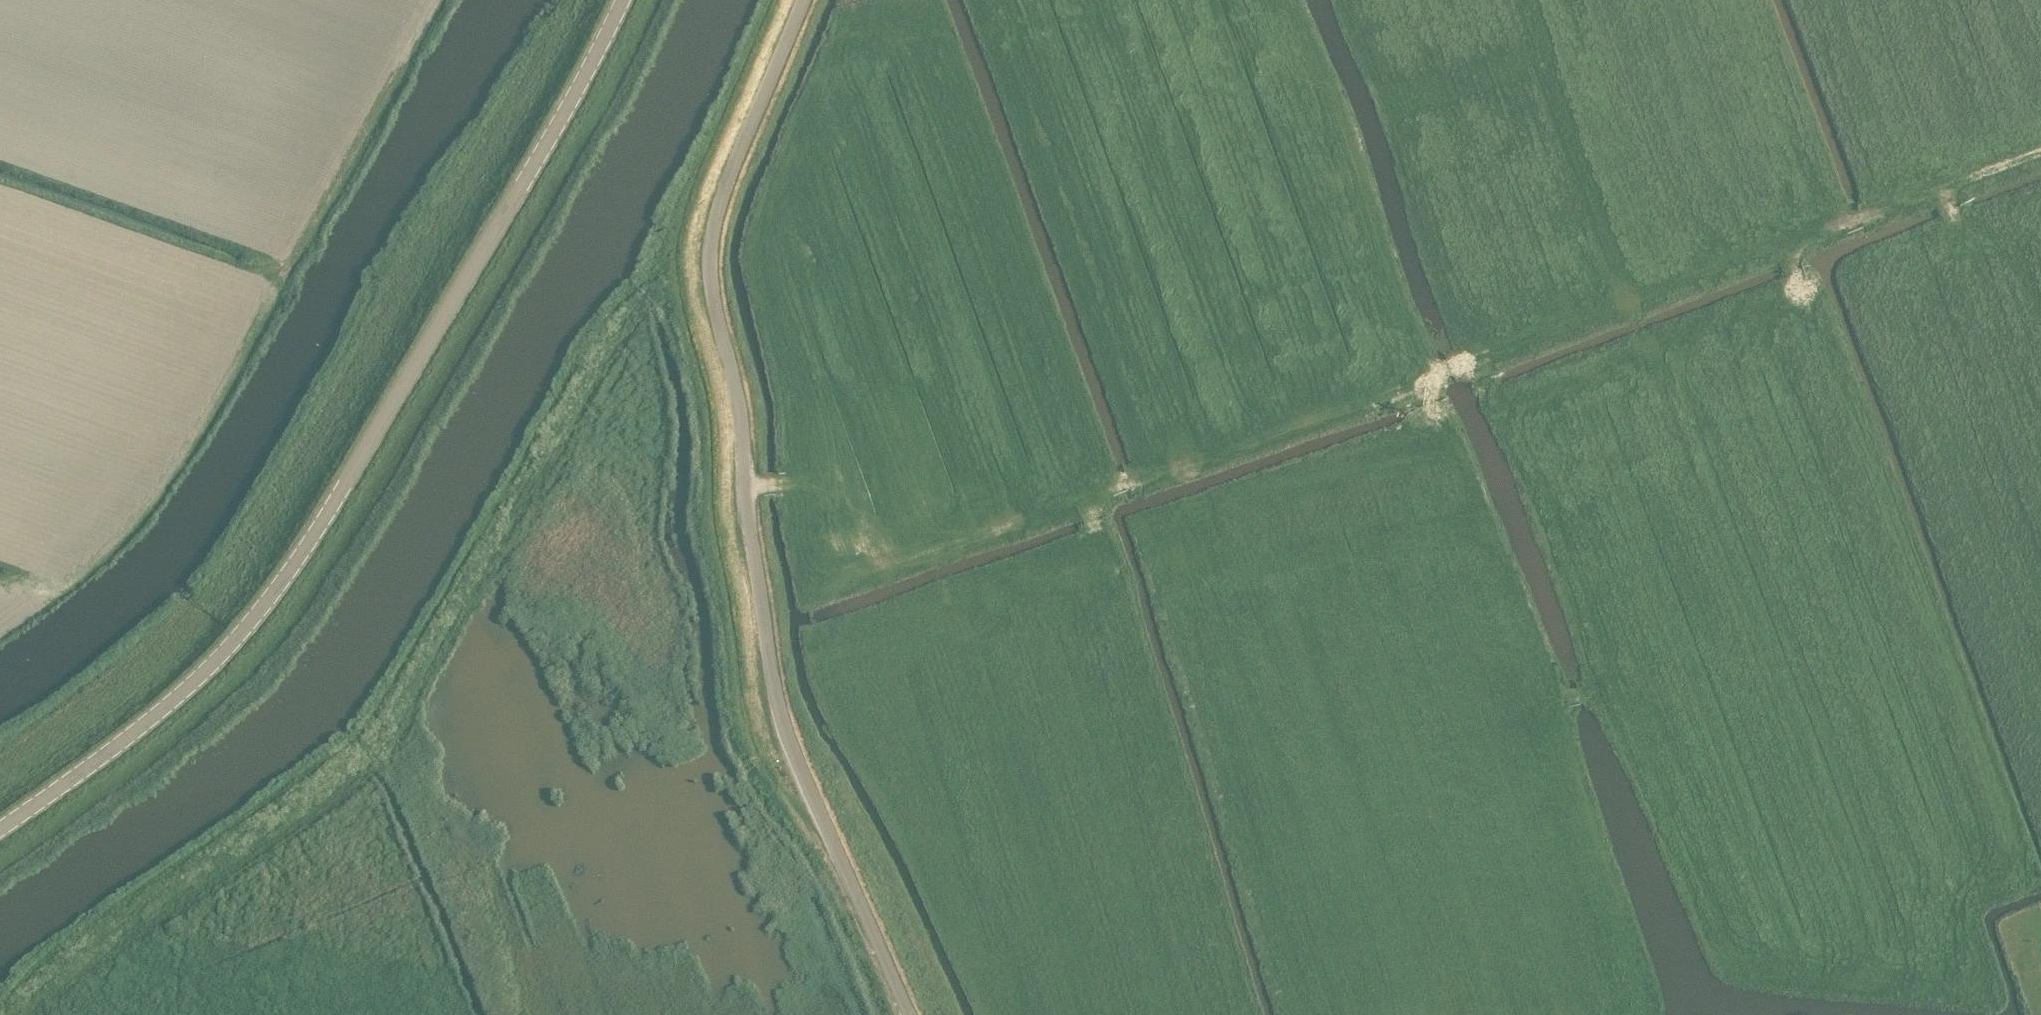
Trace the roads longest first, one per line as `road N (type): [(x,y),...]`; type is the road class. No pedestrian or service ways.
road 1 (track): [(2040,146),(1047,503),(796,477),(745,482)]
road 2 (unclassified): [(909,1014),(778,707),(733,373),(711,276),(720,195),(802,0)]
road 3 (tertiary): [(0,826),(173,697),(252,620),(350,473),(625,0)]

